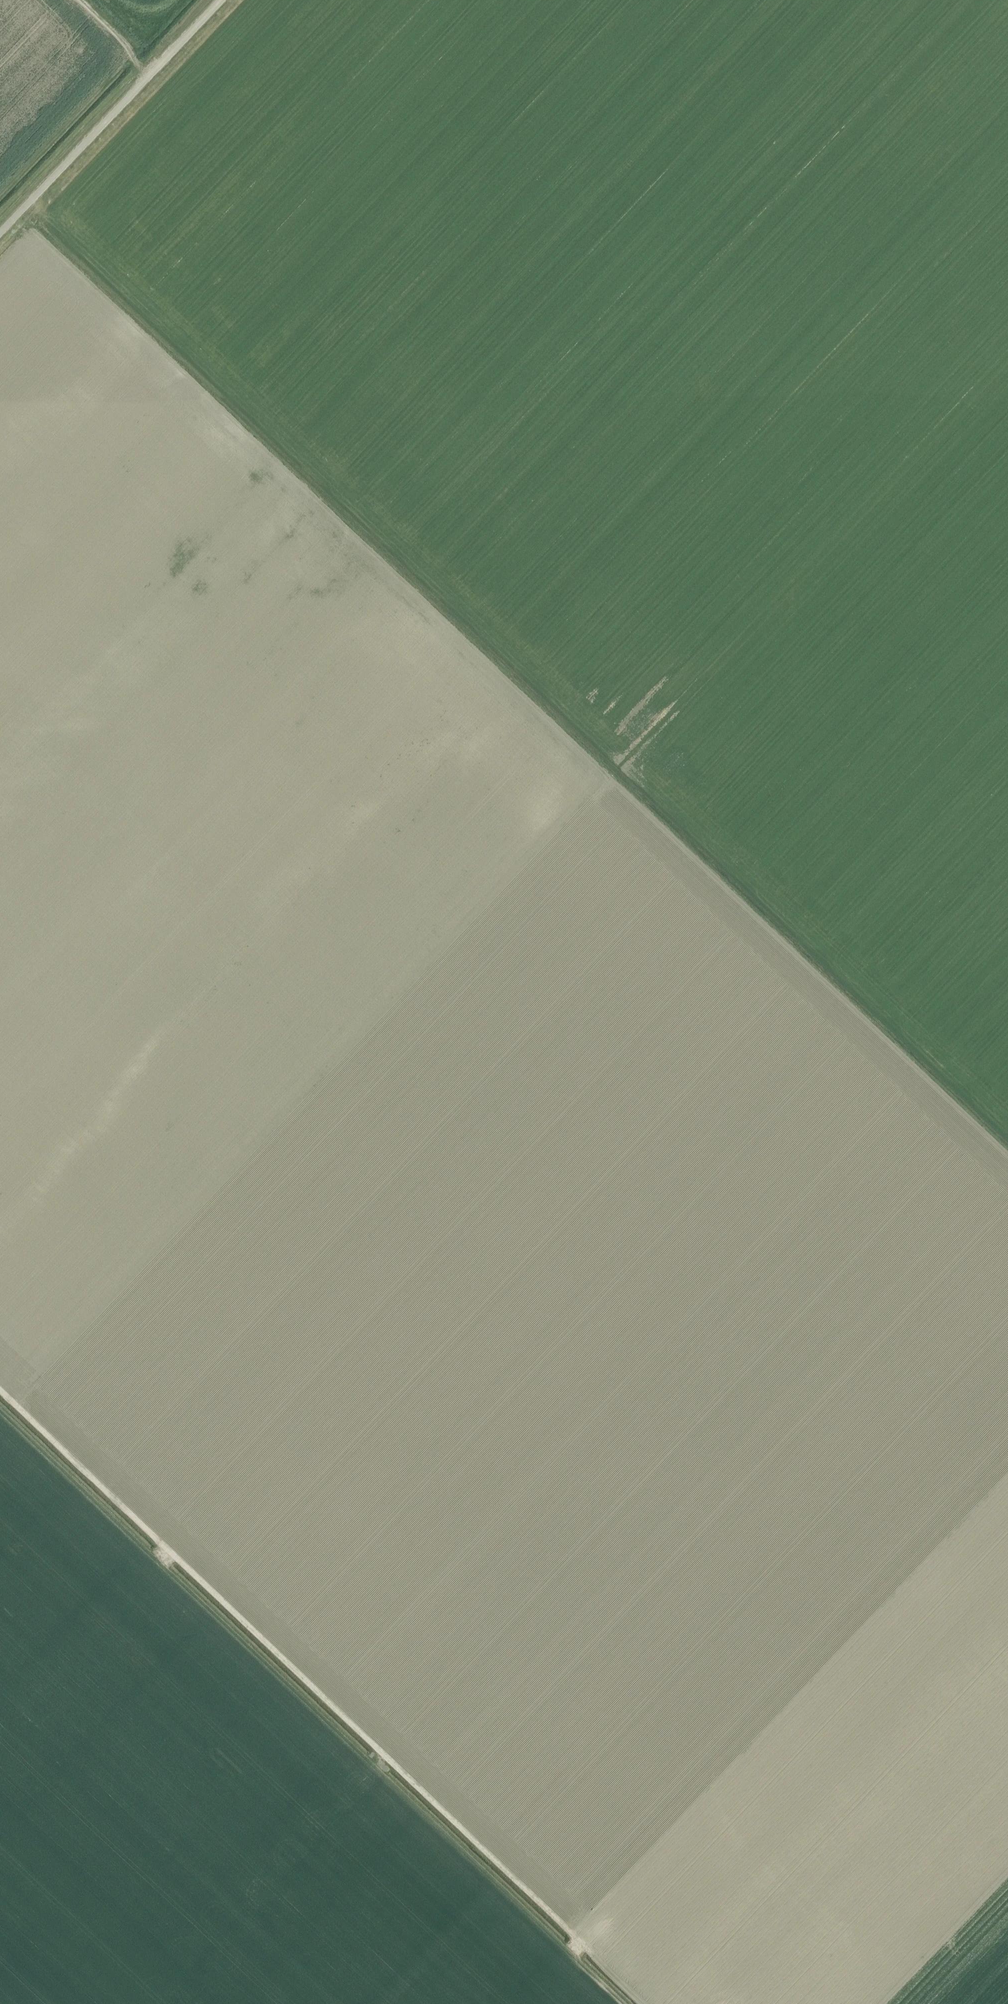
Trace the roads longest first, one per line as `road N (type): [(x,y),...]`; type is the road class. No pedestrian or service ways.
road 1 (tertiary): [(0,232),(215,0)]

